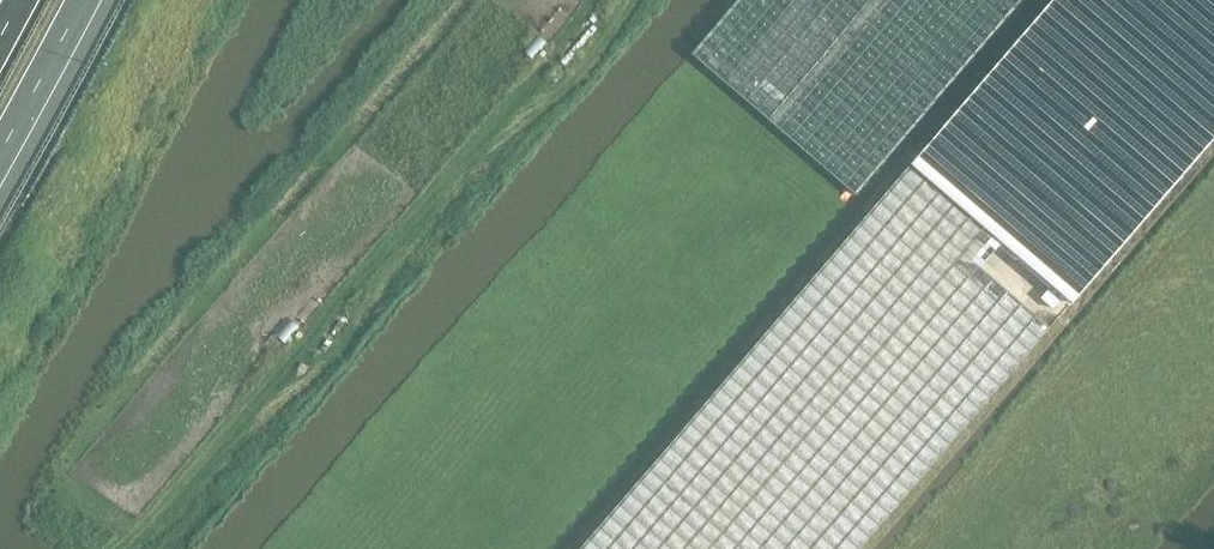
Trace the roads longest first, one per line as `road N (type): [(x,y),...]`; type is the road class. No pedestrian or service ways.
road 1 (motorway): [(0,149),(82,0)]

